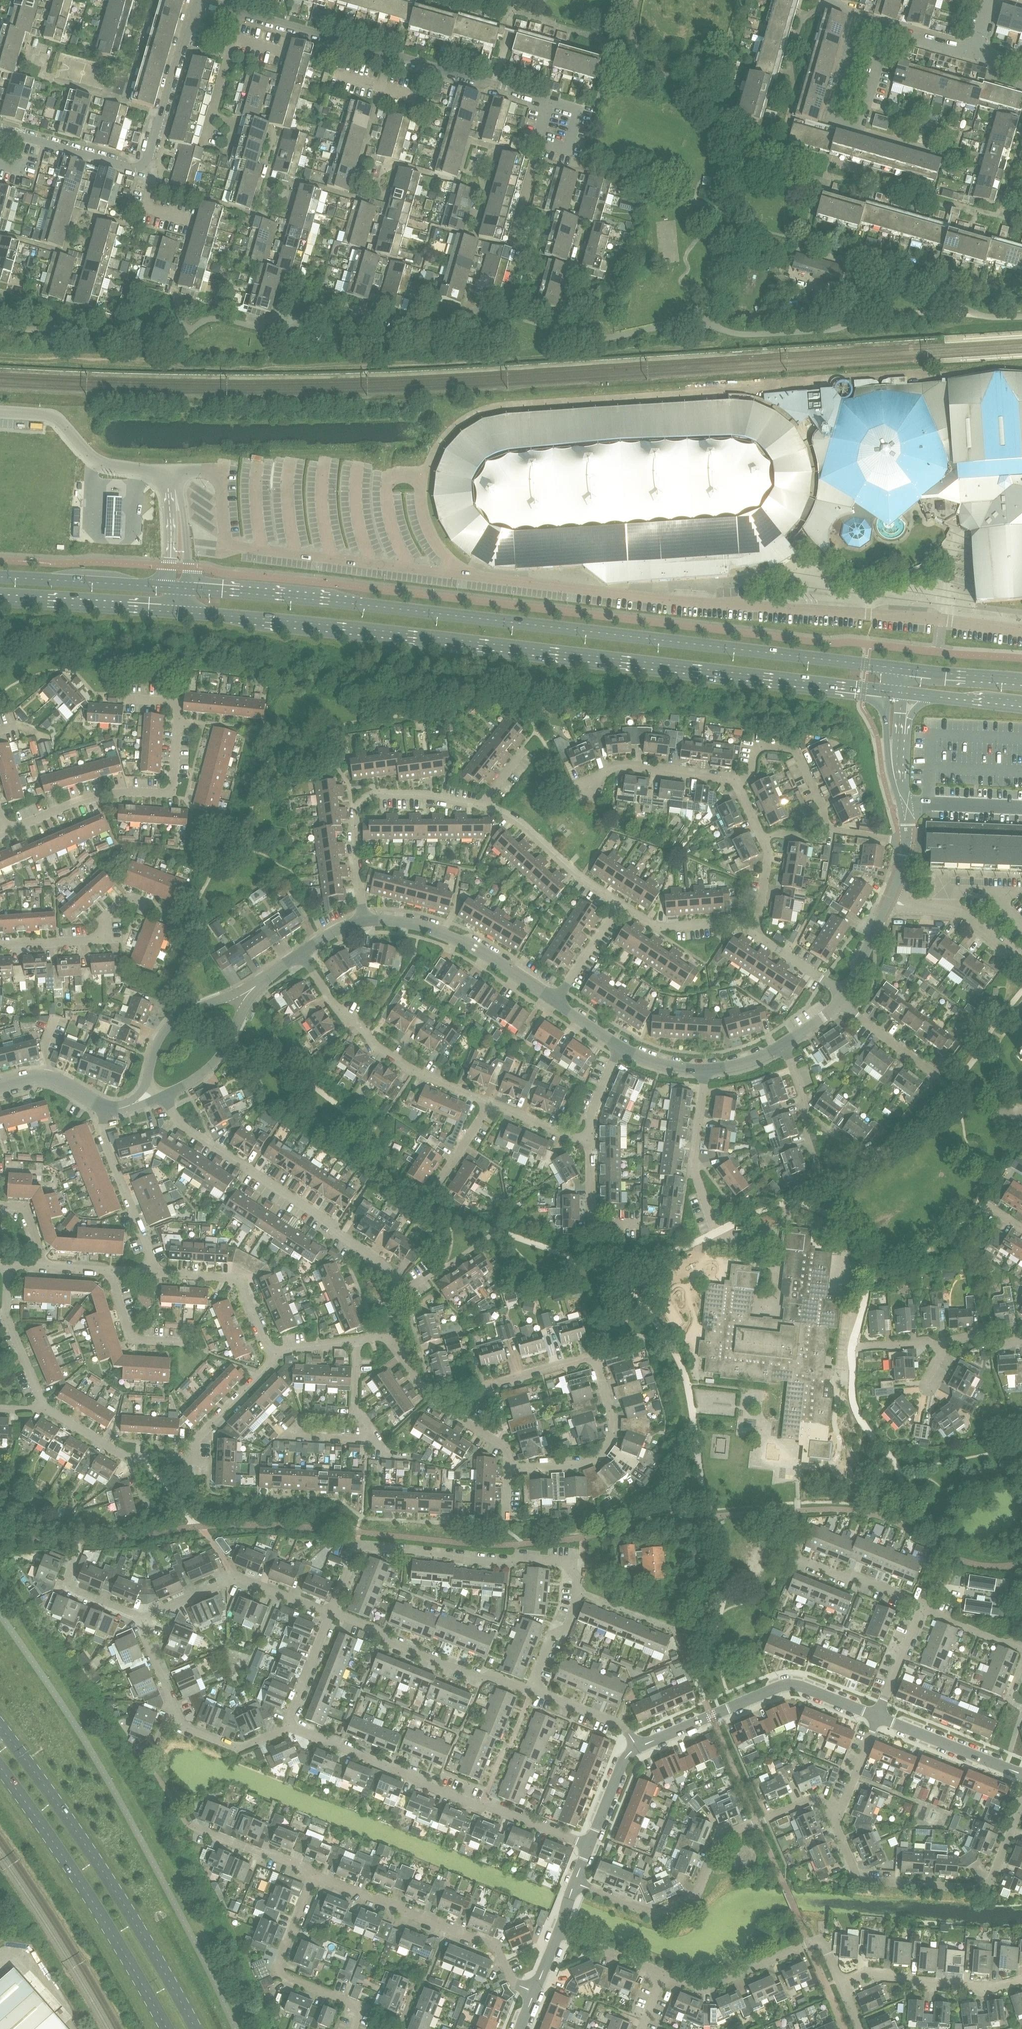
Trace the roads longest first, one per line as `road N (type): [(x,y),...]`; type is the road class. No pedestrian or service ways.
road 1 (primary): [(900,668),(187,588)]
road 2 (primary): [(174,612),(887,691)]
road 3 (primary): [(195,2028),(110,1883),(0,1727)]
road 4 (residential): [(574,1883),(655,1914),(695,1897),(720,1837),(825,1796),(839,1809)]
road 5 (residential): [(589,1845),(287,1726)]
road 6 (residential): [(403,1292),(385,1264),(193,1131),(164,1095)]
road 7 (primary): [(0,1767),(166,2028)]
road 8 (residential): [(839,1809),(835,1826),(859,1880),(987,1890),(1021,1799)]
road 9 (residential): [(330,1614),(358,1544),(460,1559),(581,1562)]
road 10 (residential): [(637,1748),(791,1685),(879,1717)]
road 11 (residential): [(534,1988),(513,1980),(498,1948),(313,1875)]
road 12 (residential): [(2,831),(119,792),(175,795),(183,721)]
road 13 (residential): [(494,1103),(375,1045),(300,955)]
road 14 (residential): [(365,921),(352,842),(364,798),(429,795),(480,805)]
road 15 (residential): [(532,1690),(491,1674),(480,1679),(330,1614)]
road 16 (residential): [(840,1980),(821,1938),(702,1989),(664,1974)]
road 17 (residential): [(353,2028),(363,2006),(278,1966),(313,1875)]
road 18 (residential): [(461,1419),(487,1385),(592,1356),(611,1413)]
road 19 (residential): [(0,945),(106,938),(105,914),(129,897),(177,914)]
road 20 (residential): [(365,921),(454,937),(555,1002)]
road 21 (unclassified): [(172,471),(101,463),(54,417),(0,412)]
road 22 (residential): [(257,985),(171,1025),(128,1107)]
road 23 (residential): [(840,1980),(870,1971),(998,1988),(1021,1981)]
road 24 (primary): [(0,601),(174,612)]
road 25 (residential): [(150,1270),(240,1282),(274,1358)]
road 26 (residential): [(620,904),(518,820),(480,805)]
road 27 (residential): [(144,163),(198,0)]
road 28 (residential): [(150,1270),(101,1128),(104,1108)]
road 29 (primary): [(170,587),(0,577)]
road 30 (residential): [(550,99),(390,55)]
road 31 (residential): [(822,829),(825,810),(796,751),(760,749),(751,772),(735,782)]
road 32 (residential): [(716,1229),(693,1160),(706,1070)]
road 33 (residential): [(46,1410),(6,1318),(8,1263)]
road 34 (residential): [(390,55),(242,13)]
road 35 (residential): [(879,1717),(1021,1773)]
road 36 (residential): [(144,163),(132,167),(0,130)]
road 37 (residential): [(164,1095),(216,1062),(257,985)]
road 38 (residential): [(1021,958),(973,921),(889,899)]
road 39 (residential): [(754,933),(735,921),(655,927),(620,904)]
road 40 (residential): [(358,1420),(304,1418),(296,1435),(367,1439)]
road 41 (residential): [(287,1726),(236,1748),(188,1729),(175,1700)]
road 42 (residential): [(844,127),(833,163),(930,185)]
road 43 (residential): [(508,1467),(586,1462),(602,1451),(611,1413)]
road 44 (residential): [(313,1875),(187,1824)]
road 45 (residential): [(193,1461),(194,1443),(274,1358)]
road 46 (residential): [(940,1081),(835,998)]
road 47 (residential): [(605,773),(625,767),(735,782)]
road 48 (residential): [(187,1344),(130,1340),(113,1269)]
road 49 (residential): [(924,1603),(802,1561)]
road 50 (residential): [(639,1223),(591,1223),(589,1142)]
road 51 (residential): [(637,1748),(620,1724),(532,1690)]
road 52 (primary): [(1021,679),(900,668)]
road 53 (residential): [(287,1726),(330,1614)]

